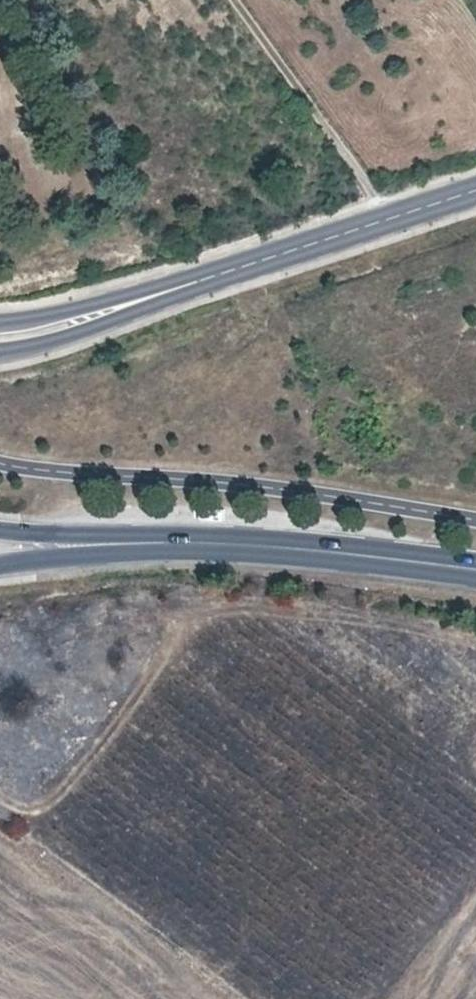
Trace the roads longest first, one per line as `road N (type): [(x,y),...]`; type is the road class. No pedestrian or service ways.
road 1 (secondary): [(128,545),(233,544),(475,563)]
road 2 (tertiary): [(171,290),(475,189)]
road 3 (tertiary): [(0,352),(80,332),(171,290)]
road 4 (tertiary): [(171,290),(0,323)]
road 5 (secondary): [(0,561),(128,545)]
road 6 (secondary): [(128,545),(0,531)]

